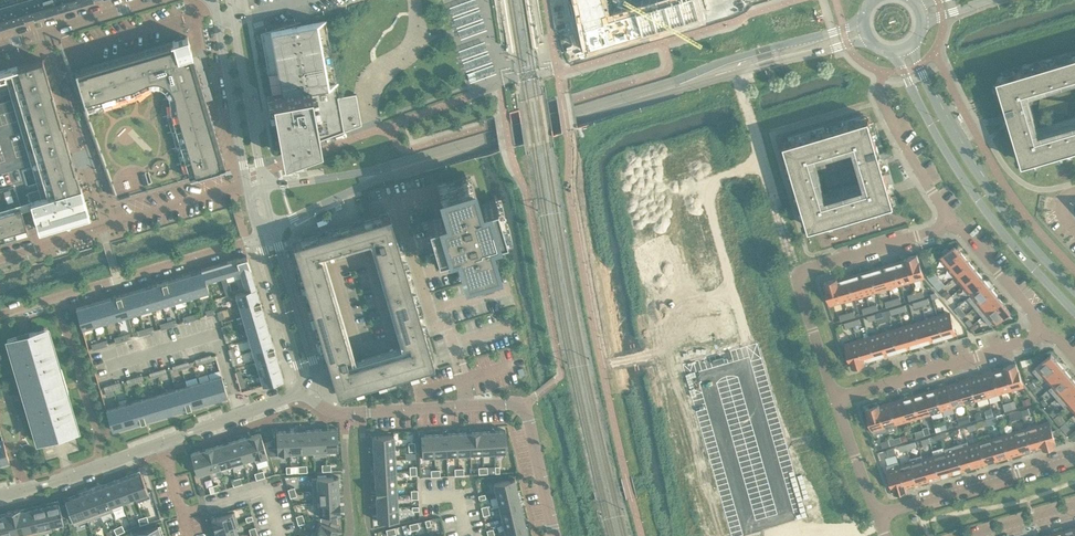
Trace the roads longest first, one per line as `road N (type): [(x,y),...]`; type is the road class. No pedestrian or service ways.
road 1 (tertiary): [(273,230),(392,175),(868,38)]
road 2 (tertiary): [(863,22),(390,167),(264,184)]
road 3 (residential): [(752,289),(656,322),(720,535)]
road 4 (secondary): [(893,52),(949,161),(1074,313)]
road 5 (secondary): [(1074,292),(998,203),(911,46)]
road 6 (residential): [(555,535),(522,405),(363,412)]
road 7 (residential): [(0,314),(261,237)]
road 8 (residential): [(248,184),(0,259)]
road 9 (residential): [(824,511),(752,289)]
road 10 (residential): [(1046,334),(837,397)]
road 11 (residential): [(1074,456),(880,518)]
road 12 (track): [(736,75),(786,245)]
road 13 (residential): [(162,0),(0,48)]
road 14 (tertiary): [(264,184),(234,18)]
road 15 (tertiary): [(0,494),(159,443)]
road 16 (tertiary): [(301,388),(313,360),(273,230)]
road 17 (tertiary): [(217,23),(248,184)]
road 18 (residential): [(949,220),(795,274)]
road 19 (tertiary): [(261,237),(301,388)]
road 20 (tertiary): [(159,443),(301,388)]
road 21 (residential): [(1046,334),(949,220)]
road 22 (residential): [(414,0),(418,34),(372,97),(386,126)]
road 23 (residential): [(949,220),(878,96)]
road 24 (residential): [(795,274),(837,397)]
road 25 (residential): [(837,397),(880,518)]

